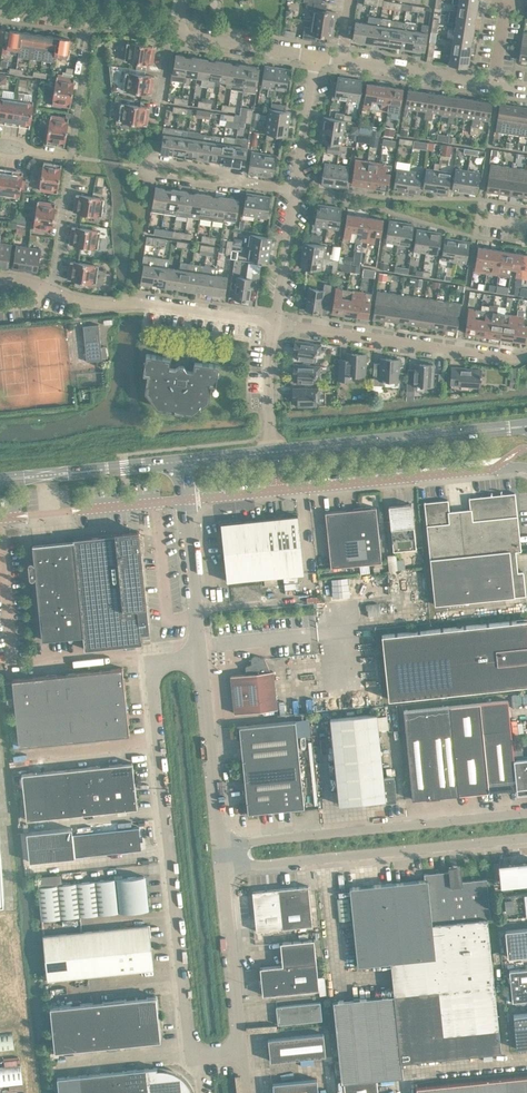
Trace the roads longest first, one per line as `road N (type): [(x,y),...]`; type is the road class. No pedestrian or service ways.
road 1 (unclassified): [(495,468),(185,499)]
road 2 (unclassified): [(526,809),(221,845)]
road 3 (unclassified): [(223,871),(526,837)]
road 4 (unclassified): [(272,452),(526,426)]
road 5 (residential): [(522,360),(276,324)]
road 6 (residential): [(276,324),(136,302),(78,302),(51,292)]
road 7 (unclassified): [(221,845),(201,657)]
road 8 (residential): [(526,90),(341,60)]
road 9 (unclassified): [(0,480),(182,461)]
road 10 (unclassified): [(242,1049),(223,871)]
road 11 (unclassified): [(199,645),(185,499)]
road 12 (unclassified): [(151,661),(13,675)]
road 13 (residential): [(316,56),(179,36)]
road 14 (residential): [(276,324),(297,188)]
road 15 (residential): [(297,188),(316,56)]
road 16 (unclassified): [(159,742),(29,756)]
road 17 (unclassified): [(12,656),(0,527)]
road 18 (residential): [(272,452),(276,324)]
road 19 (unclassified): [(182,982),(59,995)]

